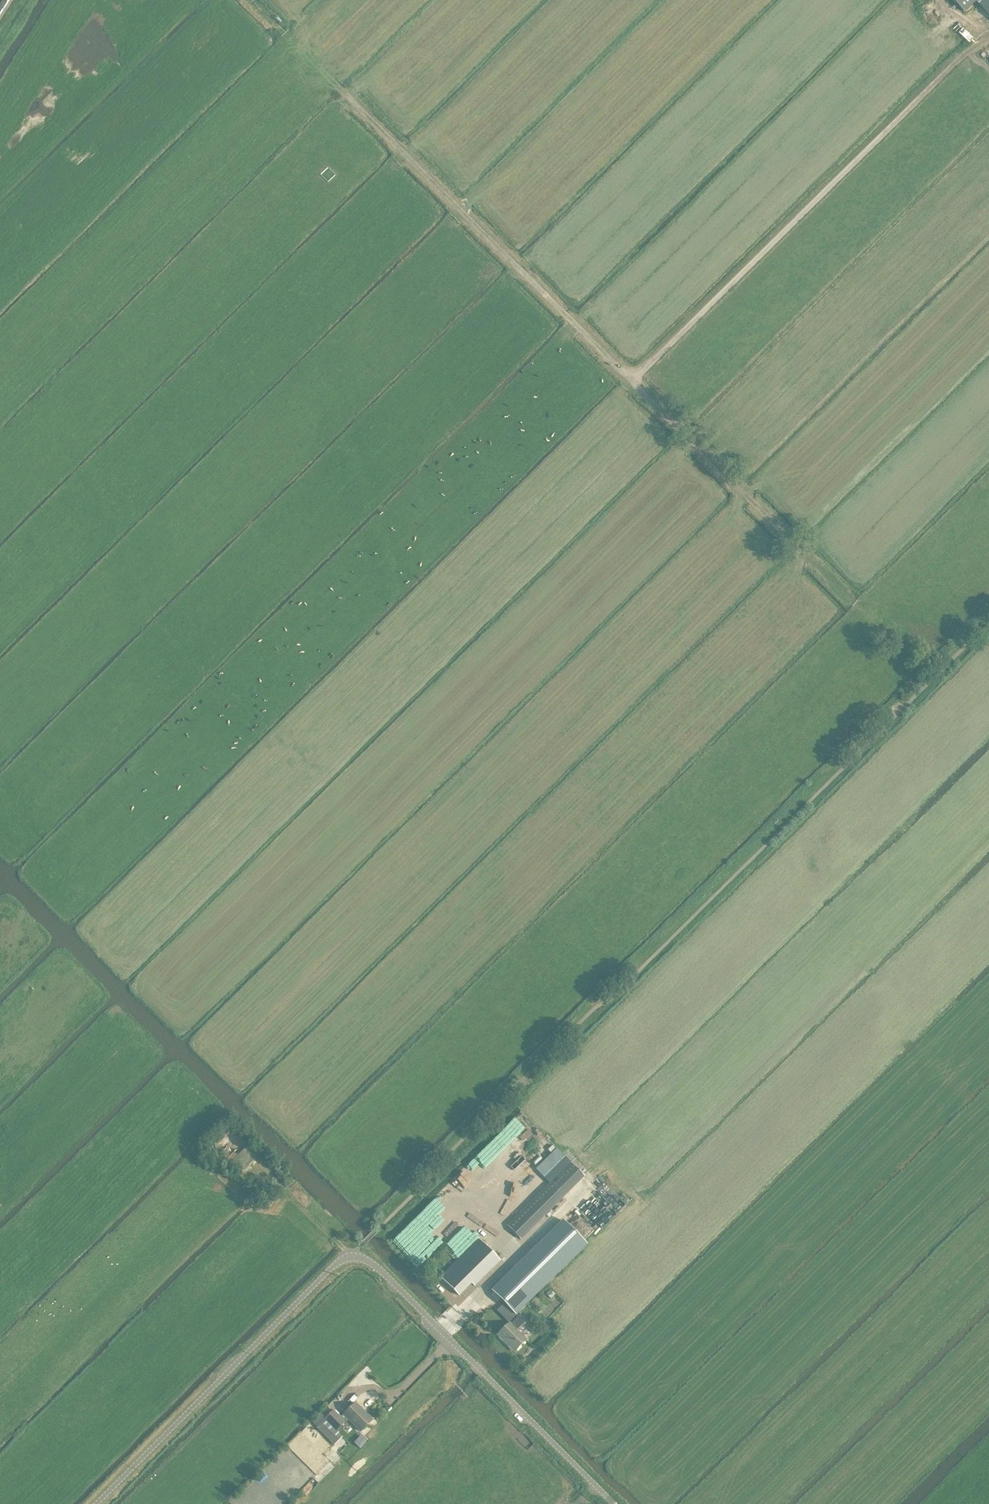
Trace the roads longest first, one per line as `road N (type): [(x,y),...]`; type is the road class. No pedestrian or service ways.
road 1 (track): [(855,602),(252,0)]
road 2 (track): [(988,31),(630,380)]
road 3 (unclassified): [(614,1503),(376,1266),(353,1257)]
road 4 (unclassified): [(96,1503),(332,1267),(353,1257)]

